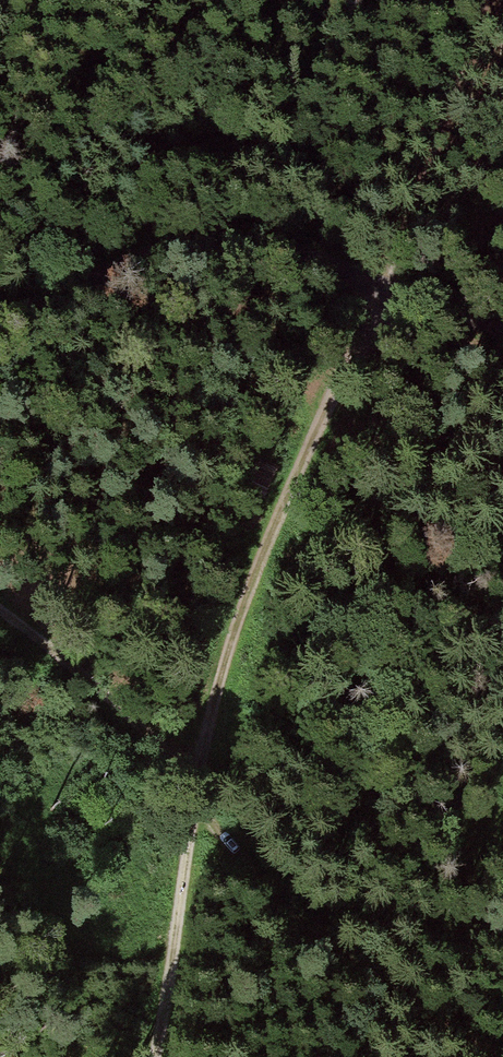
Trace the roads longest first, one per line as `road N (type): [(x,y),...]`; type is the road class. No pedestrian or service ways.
road 1 (track): [(151,1056),(172,975),(194,788),(235,631),(383,290)]
road 2 (track): [(0,613),(413,989),(502,1056)]
road 3 (unclassified): [(0,323),(135,264),(203,244),(263,249),(502,321)]

